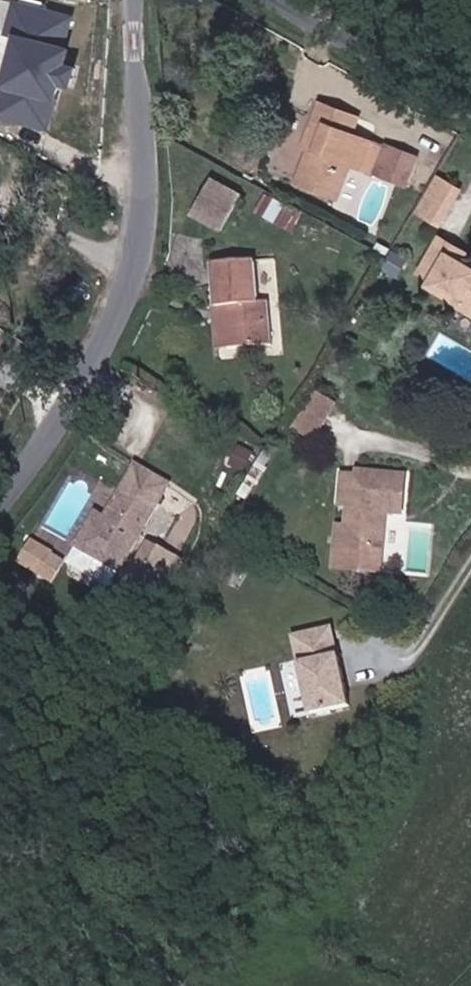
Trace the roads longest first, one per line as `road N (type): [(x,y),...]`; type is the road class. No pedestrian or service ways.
road 1 (tertiary): [(0,472),(135,284),(140,0)]

